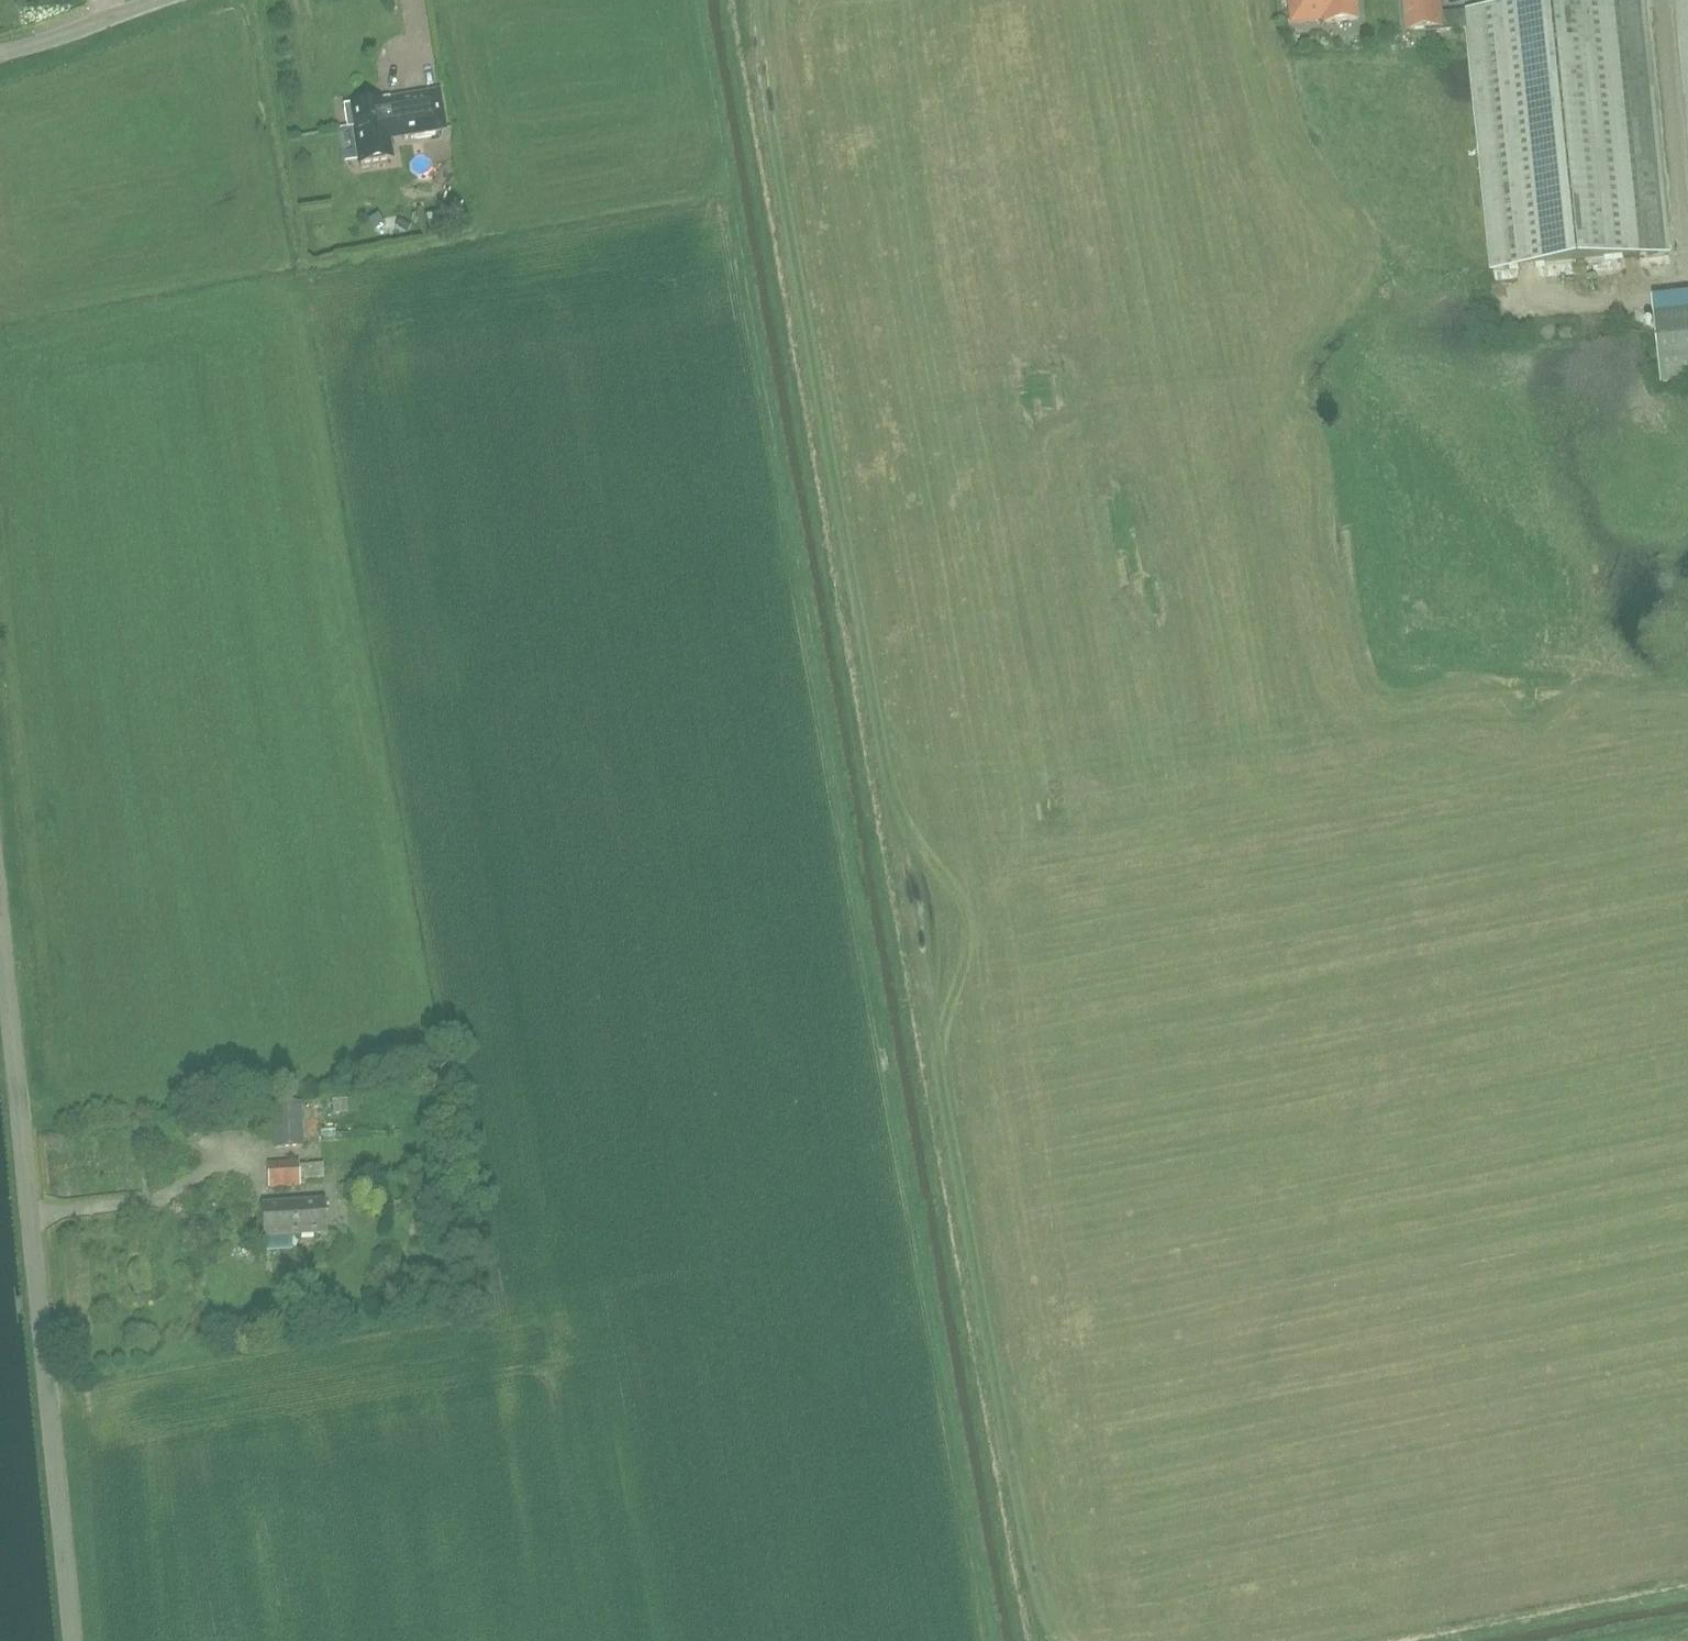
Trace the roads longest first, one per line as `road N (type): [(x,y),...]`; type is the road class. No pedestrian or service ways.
road 1 (unclassified): [(75,1640),(0,914)]
road 2 (unclassified): [(0,52),(167,0)]

